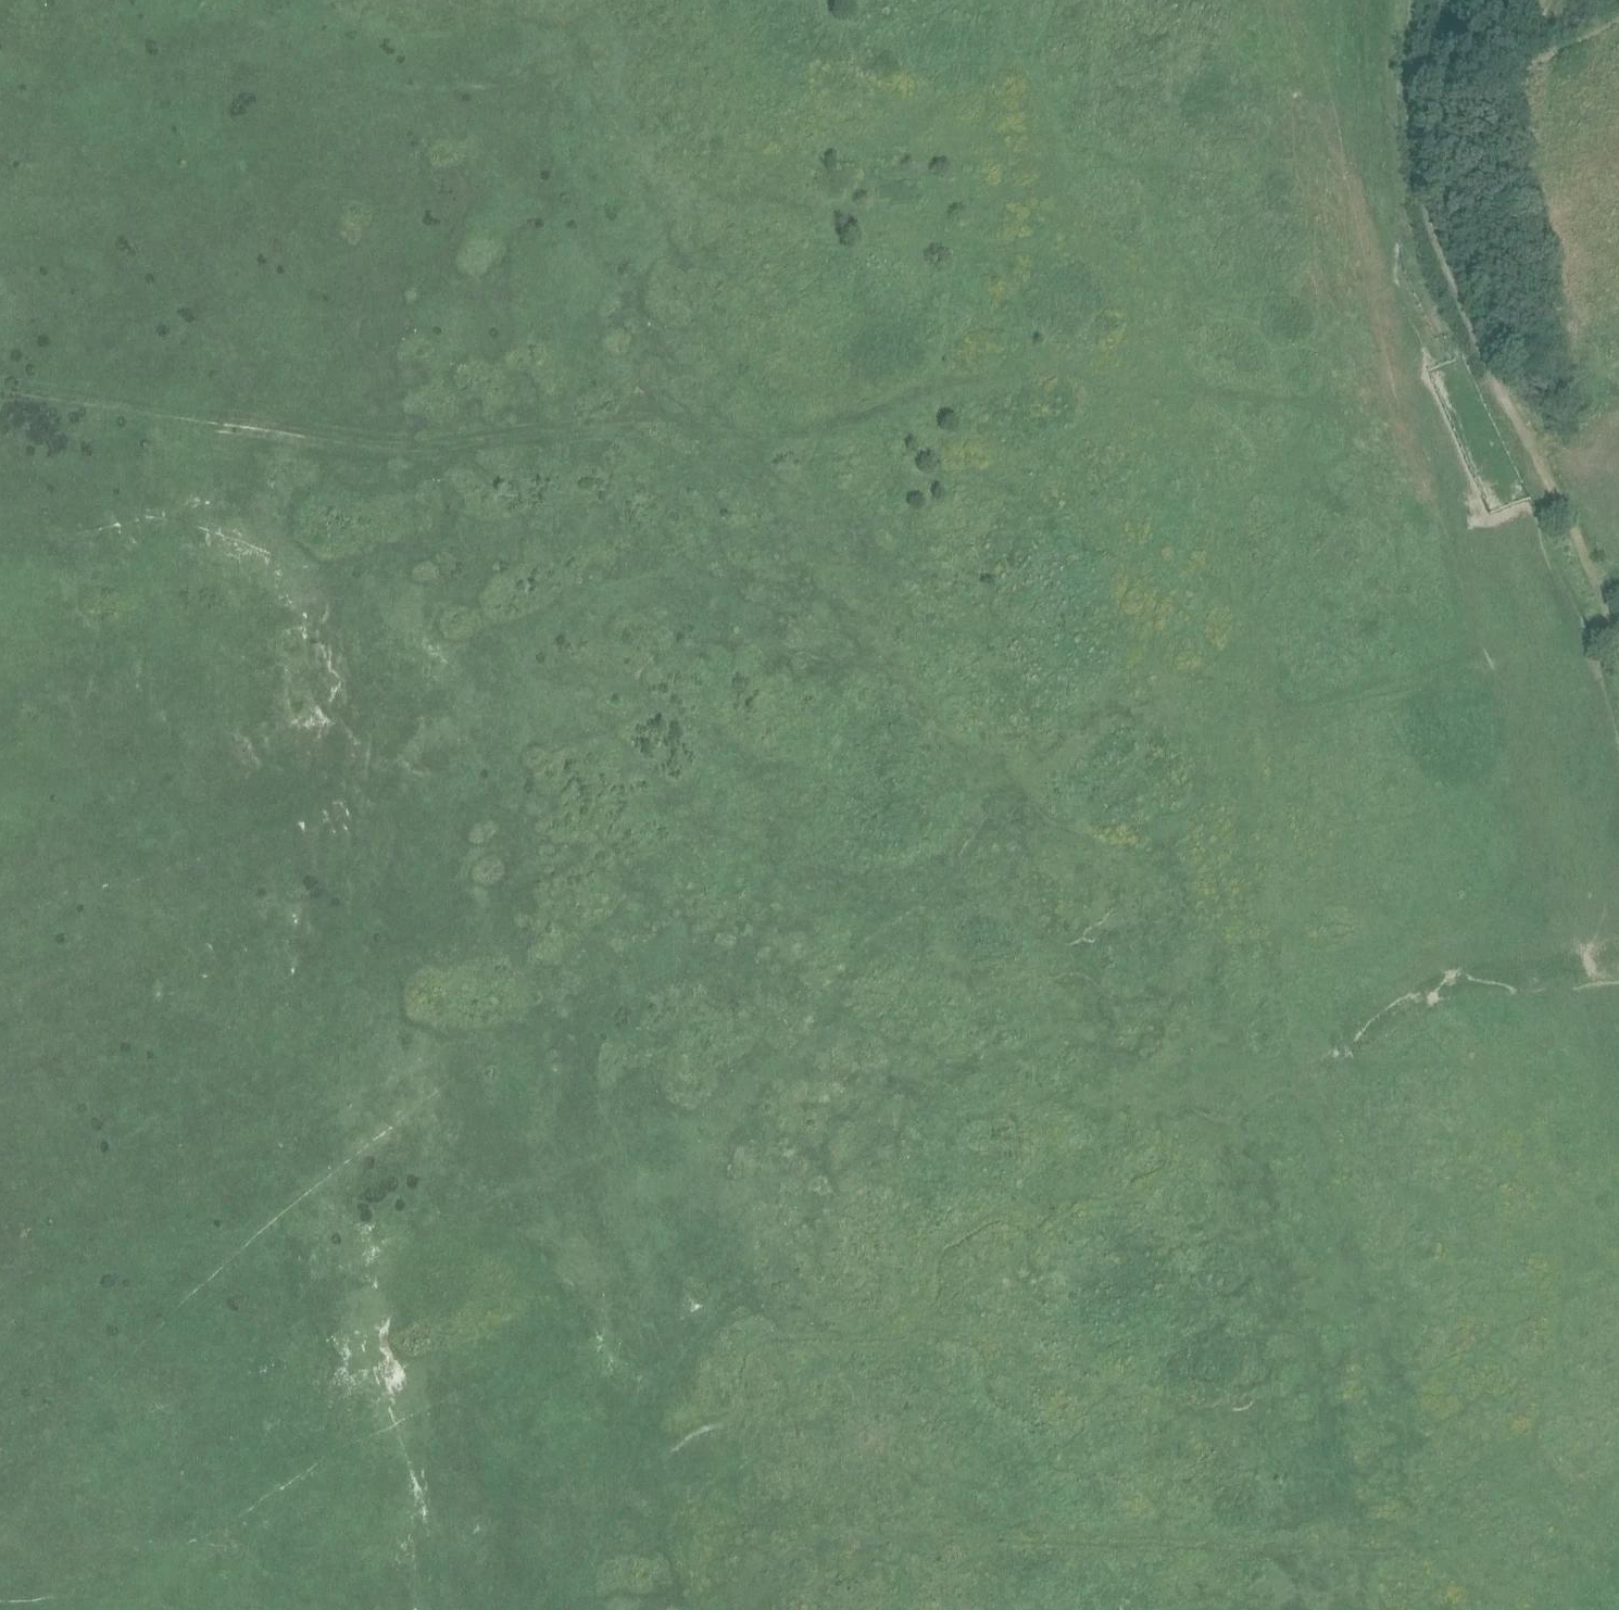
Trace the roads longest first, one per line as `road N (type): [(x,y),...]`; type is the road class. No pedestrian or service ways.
road 1 (track): [(1618,626),(1588,574),(1553,473),(1487,333)]
road 2 (track): [(1618,23),(1545,62),(1557,0)]

